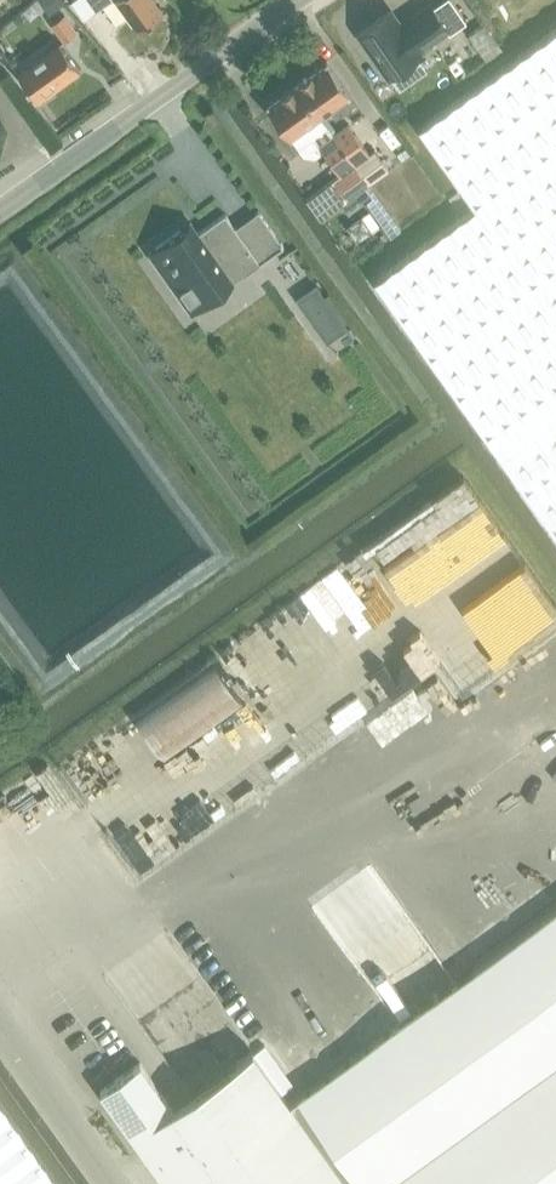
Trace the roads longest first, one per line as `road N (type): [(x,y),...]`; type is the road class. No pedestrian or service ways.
road 1 (unclassified): [(288,0),(0,205)]
road 2 (unclassified): [(113,1183),(0,1027)]

